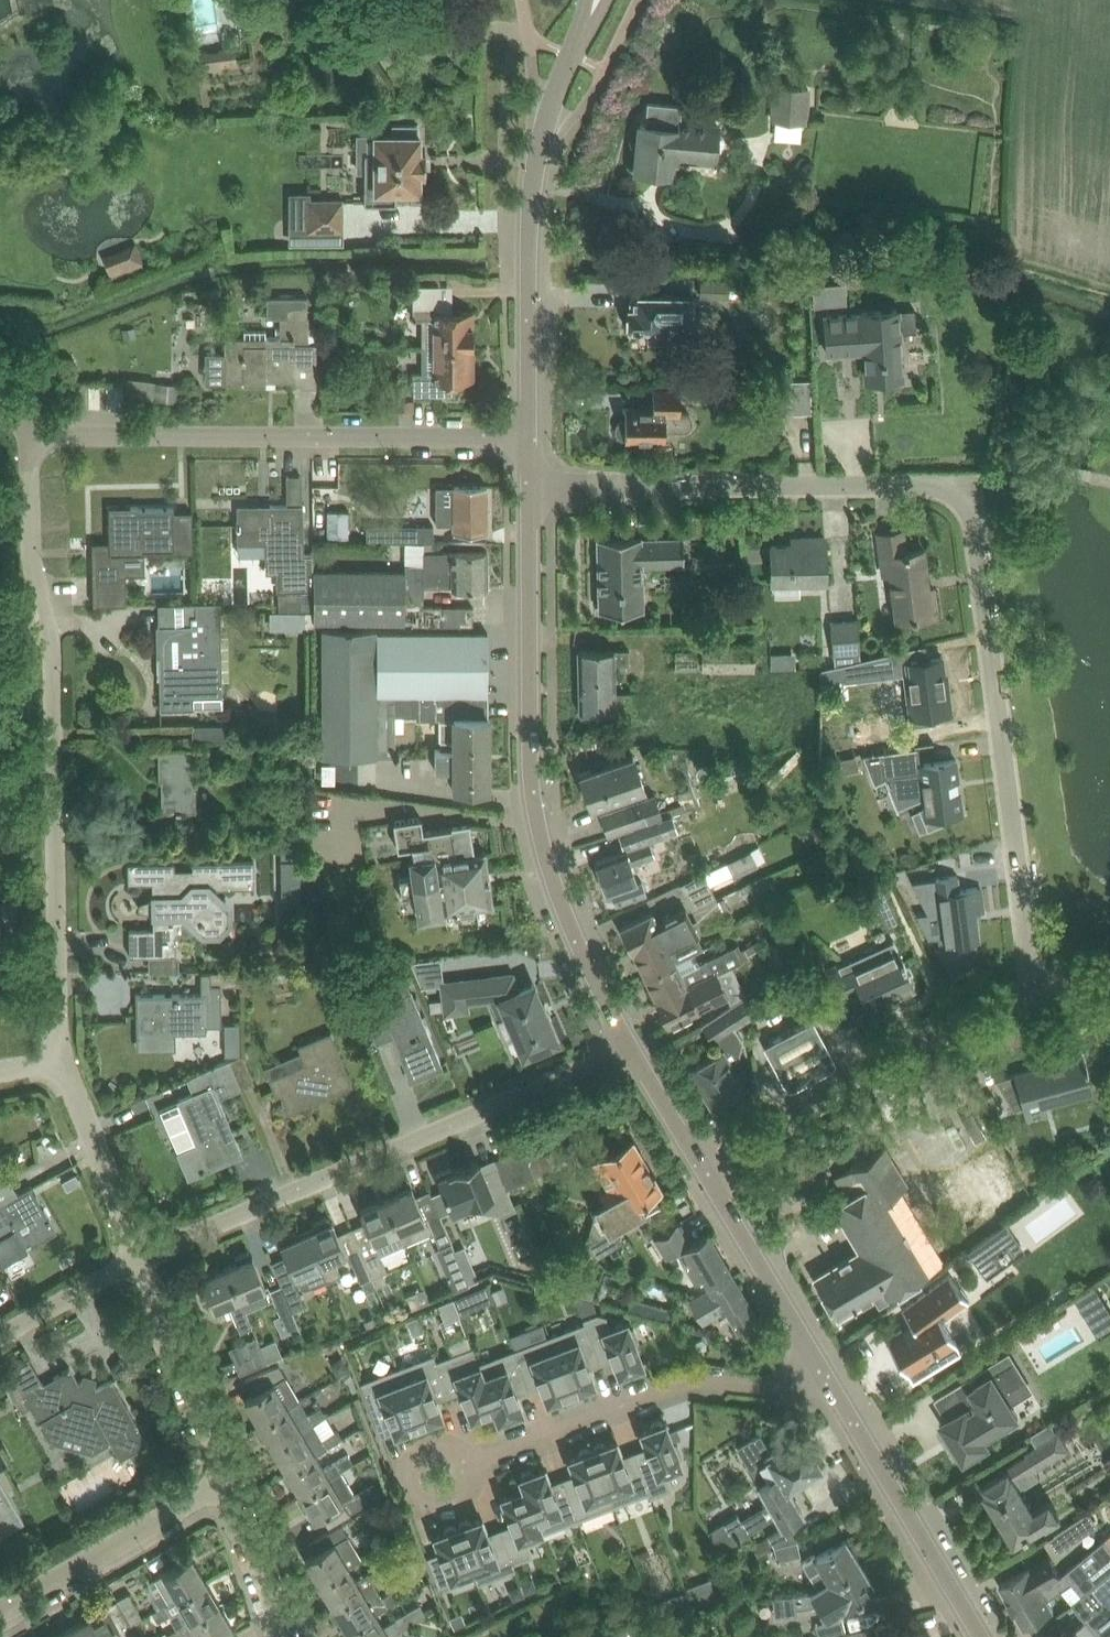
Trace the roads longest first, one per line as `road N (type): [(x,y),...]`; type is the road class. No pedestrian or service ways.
road 1 (residential): [(530,490),(966,484),(1040,1001)]
road 2 (residential): [(61,1060),(52,633),(32,566),(26,435)]
road 3 (tertiary): [(632,1040),(565,901),(535,781),(530,490)]
road 4 (residential): [(141,1256),(632,1040)]
road 5 (residential): [(26,435),(529,430)]
road 6 (tertiary): [(529,430),(537,153),(588,24)]
road 7 (residential): [(475,1468),(694,1387),(851,1412)]
road 8 (residential): [(707,1163),(1040,1001)]
road 9 (tertiary): [(851,1412),(707,1163)]
road 10 (residential): [(225,1463),(0,1600)]
road 11 (tertiary): [(982,1636),(851,1412)]
road 12 (residential): [(225,1463),(141,1256)]
road 13 (residential): [(141,1256),(61,1060)]
road 14 (residential): [(275,1636),(225,1463)]
road 15 (residential): [(0,1337),(141,1256)]
road 16 (residential): [(422,1460),(412,1487),(424,1510),(457,1516),(477,1498),(475,1468)]
road 17 (tertiary): [(707,1163),(632,1040)]

